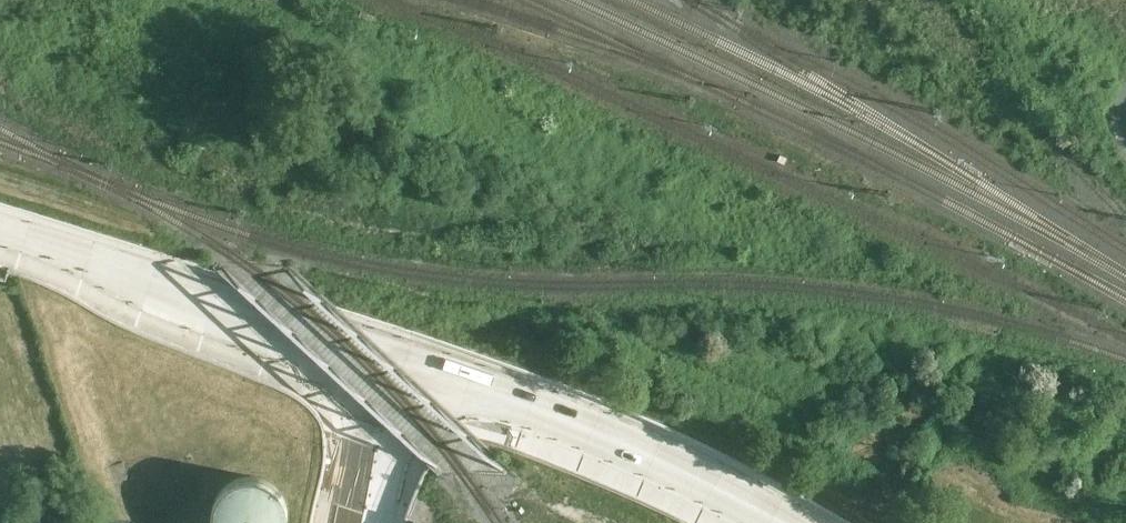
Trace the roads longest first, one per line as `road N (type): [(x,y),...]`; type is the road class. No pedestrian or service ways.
road 1 (secondary): [(0,239),(394,371)]
road 2 (secondary): [(394,371),(585,441),(767,522)]
road 3 (residential): [(394,371),(358,522)]

